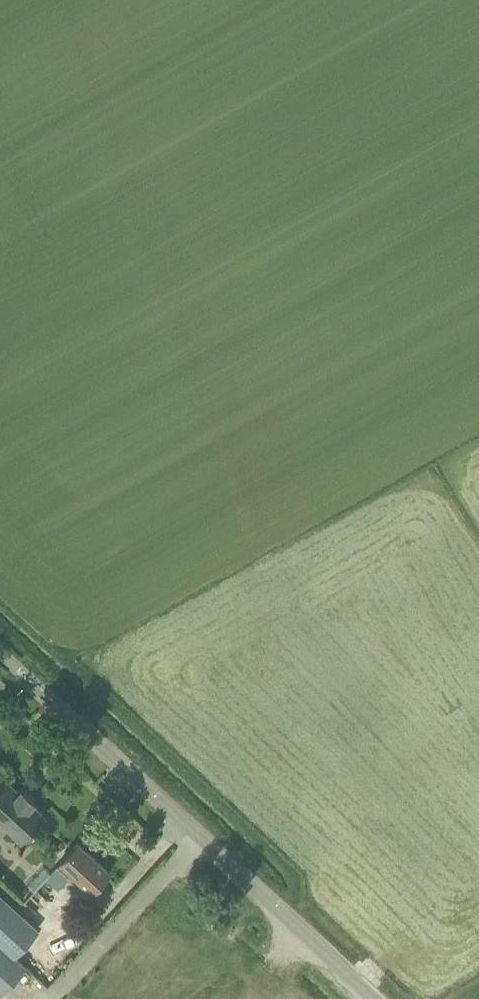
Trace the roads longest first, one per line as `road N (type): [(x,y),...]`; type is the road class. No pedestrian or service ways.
road 1 (residential): [(267,898),(0,655)]
road 2 (unclassified): [(371,998),(267,898)]

